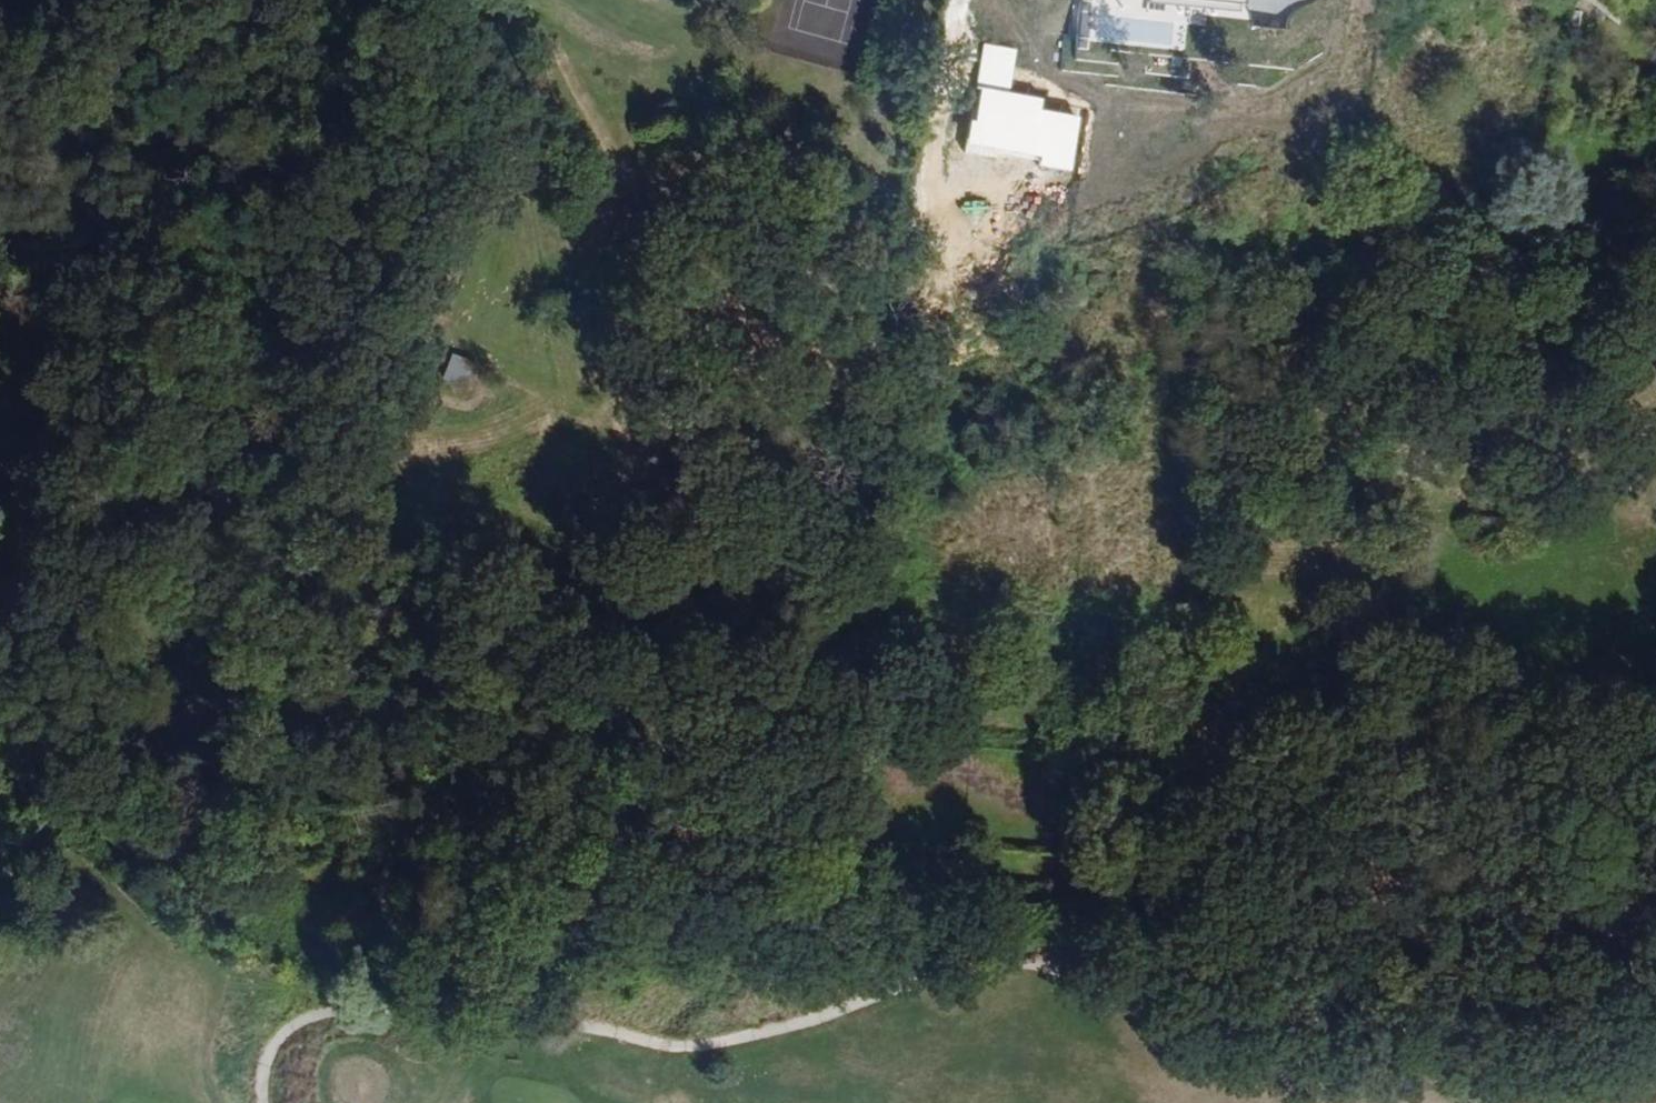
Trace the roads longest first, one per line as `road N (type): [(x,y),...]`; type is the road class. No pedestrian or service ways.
road 1 (track): [(55,812),(151,824),(370,897),(529,925),(1012,896),(1159,906),(1259,925),(1528,942),(1564,936),(1655,896)]
road 2 (track): [(126,0),(127,76),(105,211),(44,369),(0,541)]

